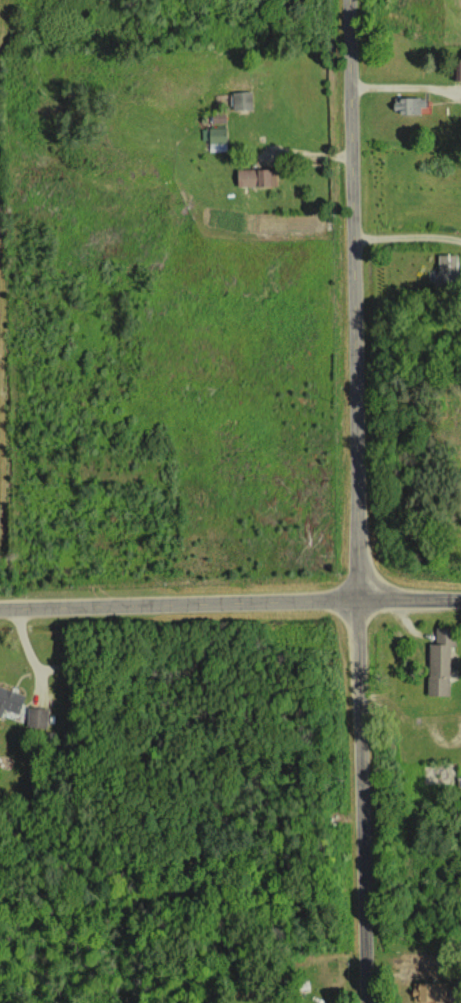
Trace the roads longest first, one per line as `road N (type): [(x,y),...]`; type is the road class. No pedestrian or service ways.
road 1 (residential): [(365,1002),(347,0)]
road 2 (tertiary): [(460,603),(0,613)]

